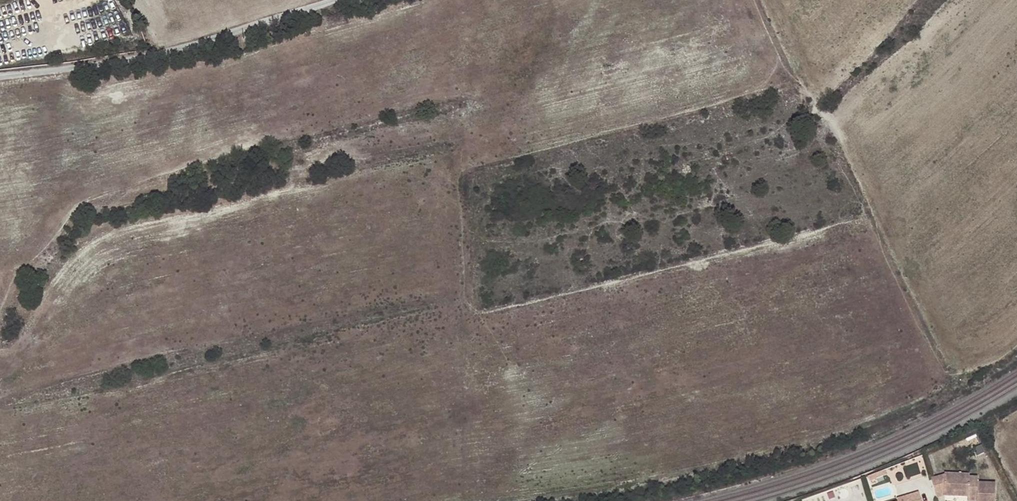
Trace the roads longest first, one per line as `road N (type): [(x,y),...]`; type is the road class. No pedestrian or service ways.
road 1 (unclassified): [(0,76),(186,46),(331,0)]

